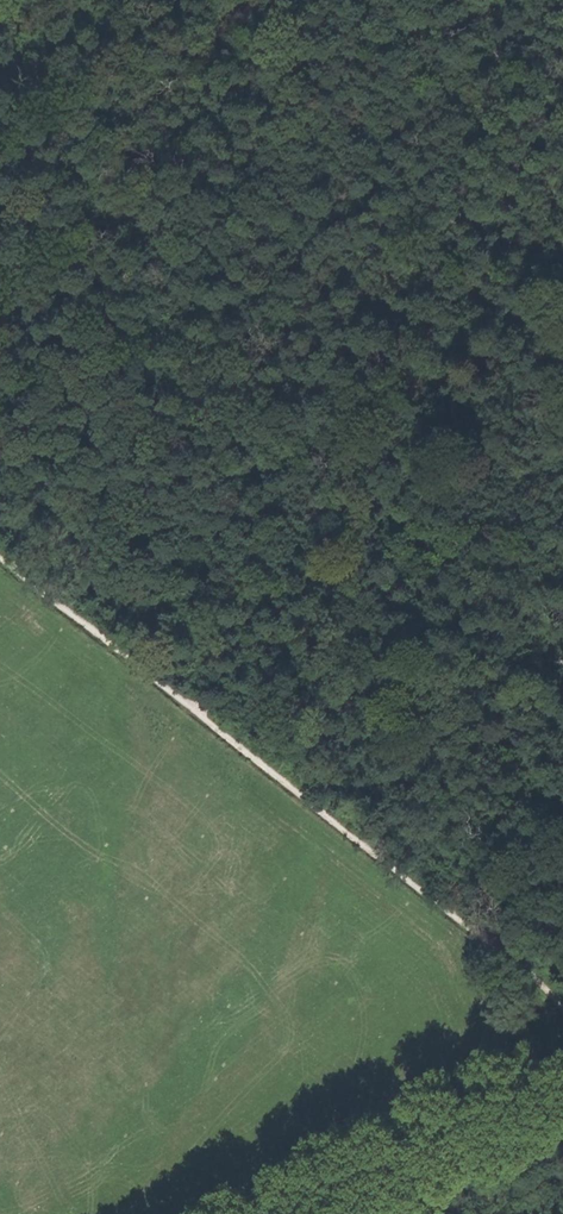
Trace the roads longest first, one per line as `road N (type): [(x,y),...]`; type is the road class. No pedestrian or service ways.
road 1 (track): [(562,1008),(0,556)]
road 2 (track): [(303,1213),(562,1066)]

